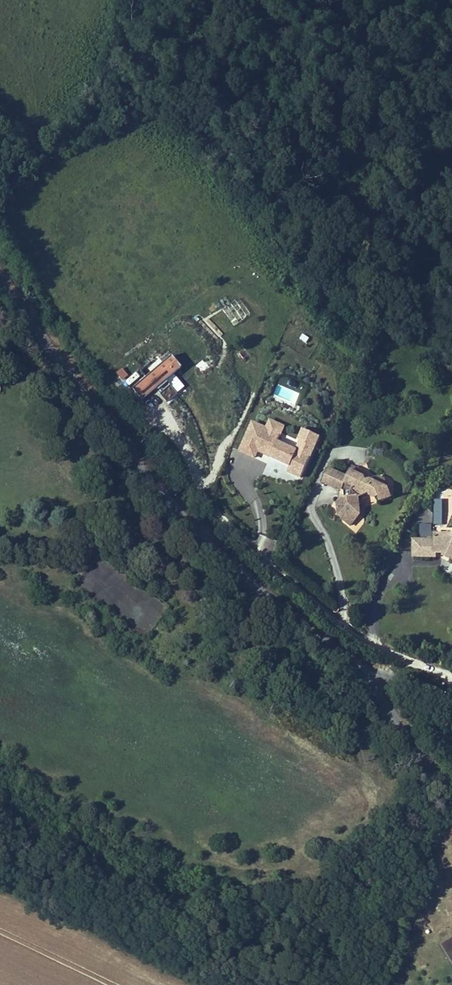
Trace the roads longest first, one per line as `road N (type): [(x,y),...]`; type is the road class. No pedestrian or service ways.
road 1 (tertiary): [(0,286),(162,500),(359,678)]
road 2 (tertiary): [(359,678),(451,809)]

